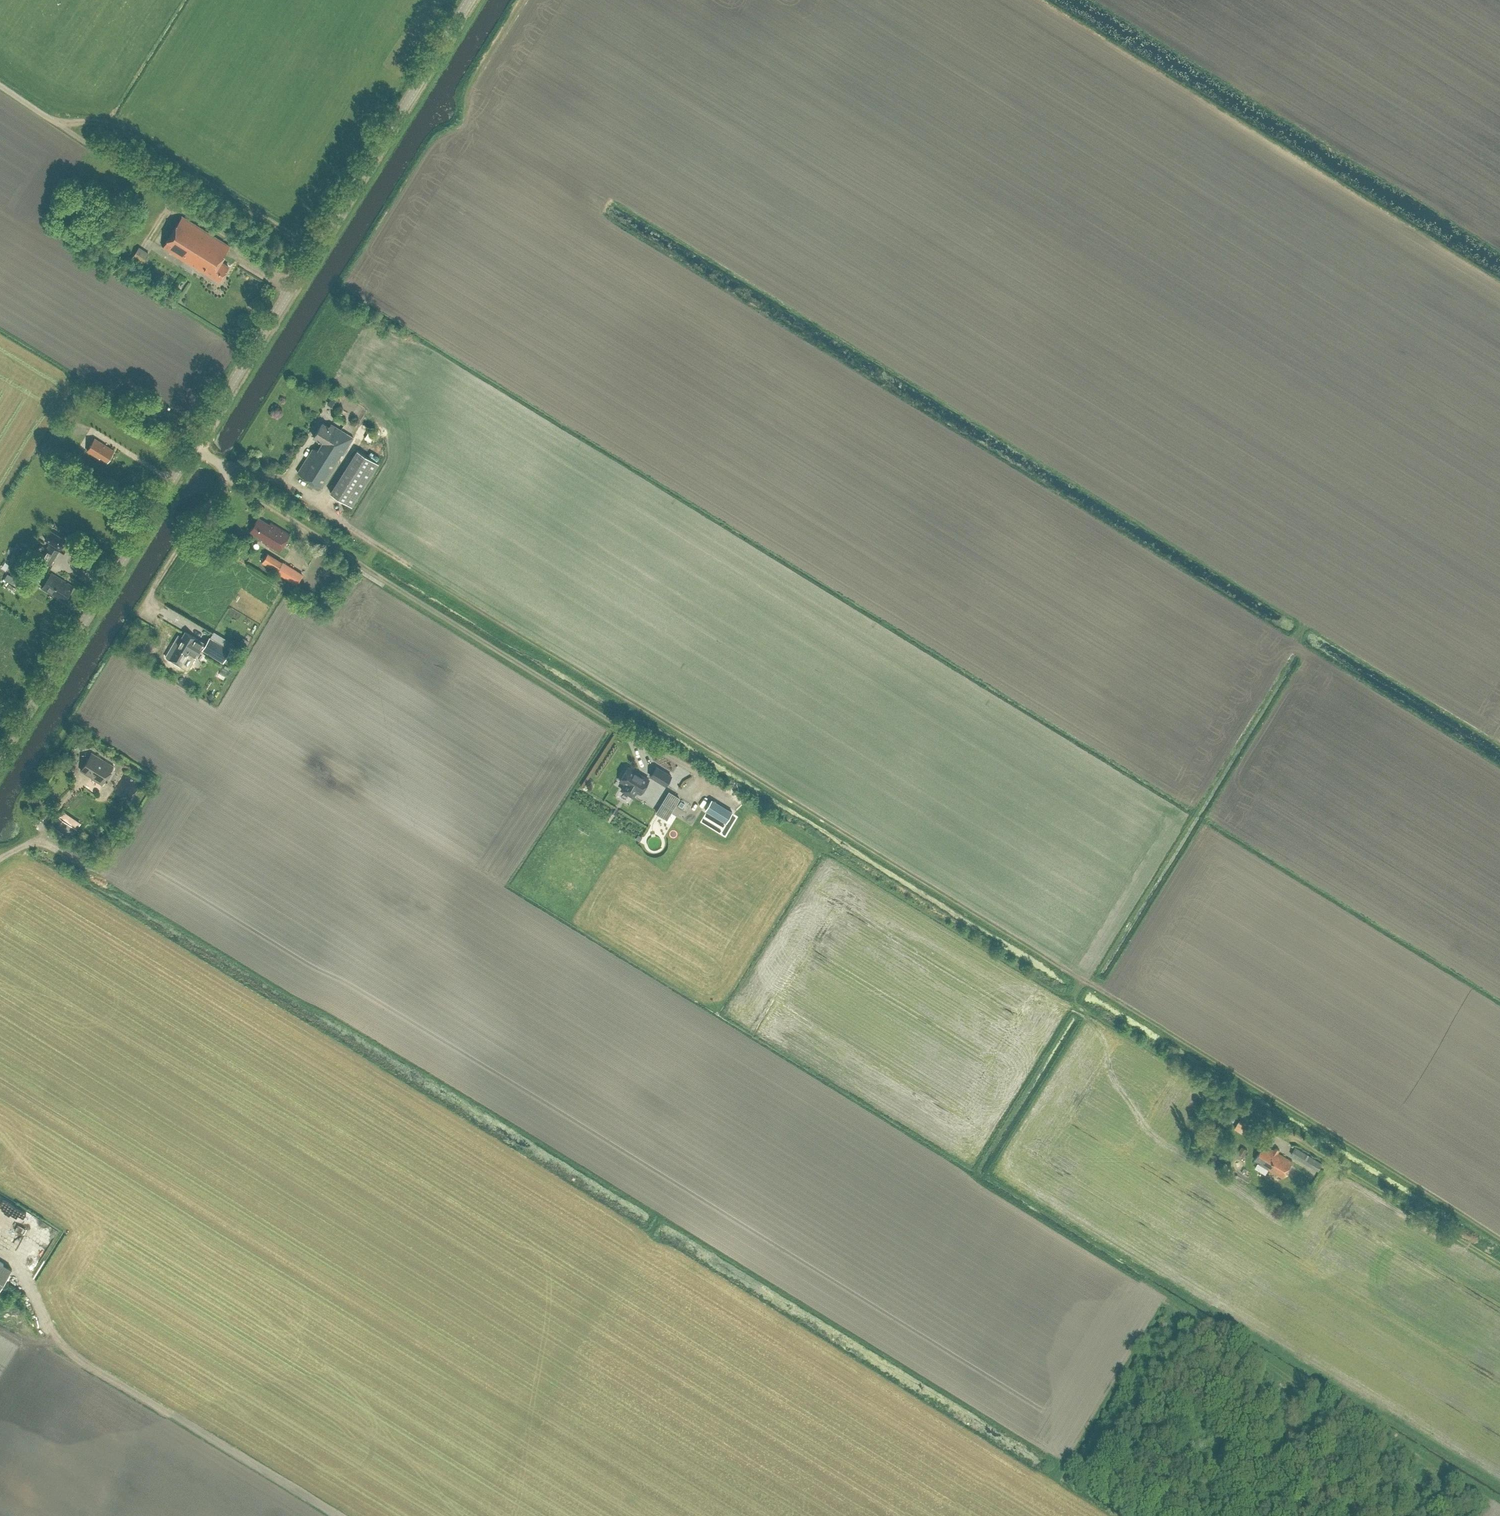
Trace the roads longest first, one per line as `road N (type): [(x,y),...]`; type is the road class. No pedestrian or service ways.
road 1 (track): [(1080,979),(364,542),(332,507),(278,480)]
road 2 (tertiary): [(0,756),(469,0)]
road 3 (track): [(1292,1135),(1072,997),(1080,979),(1499,1237)]
road 4 (track): [(335,1515),(57,1344),(22,1267),(0,1244)]
road 5 (track): [(0,84),(59,123),(112,122),(131,132),(315,247)]

